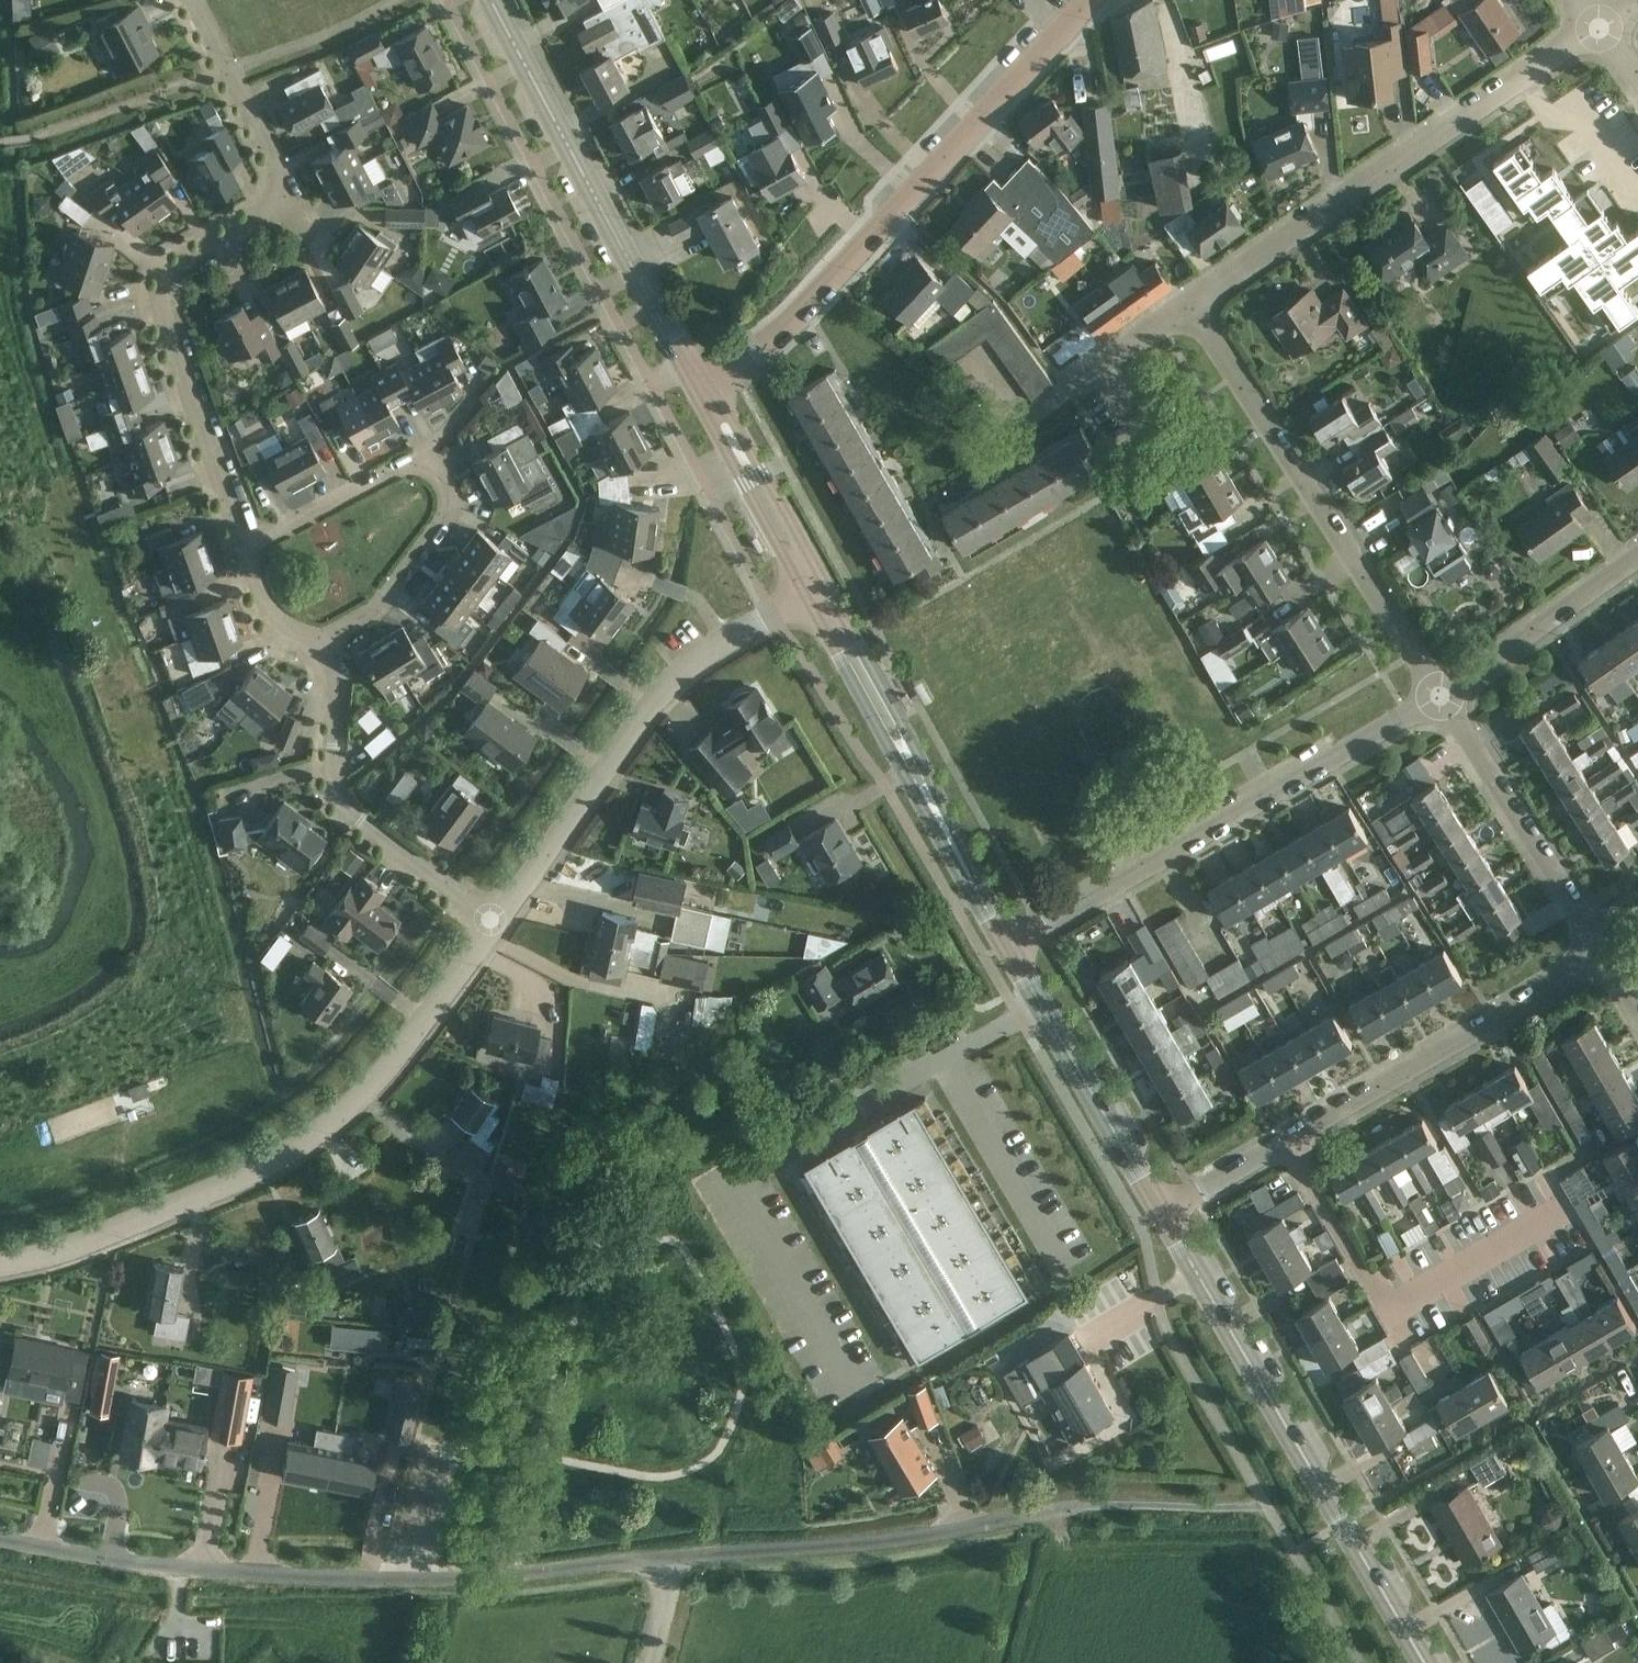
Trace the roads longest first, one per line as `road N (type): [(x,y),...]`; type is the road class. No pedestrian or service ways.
road 1 (residential): [(1084,1506),(866,1543),(418,1583),(182,1568),(0,1539)]
road 2 (unclassified): [(0,1270),(65,1256),(174,1211),(280,1165),(345,1121),(429,1020),(493,922)]
road 3 (residential): [(701,386),(793,319),(1093,0)]
road 4 (tertiary): [(1425,1662),(1159,1213)]
road 5 (residential): [(1007,950),(1441,695)]
road 6 (residential): [(1199,307),(1599,22)]
road 7 (unclassified): [(493,922),(693,661),(814,590)]
road 8 (residential): [(1441,695),(1199,307)]
road 9 (tertiary): [(701,386),(493,0)]
road 10 (residential): [(252,553),(164,285),(266,220),(285,192)]
road 11 (tertiary): [(1007,950),(814,590)]
road 12 (residential): [(1546,1213),(1385,1310),(1281,1140)]
road 13 (residential): [(1281,1140),(1603,957)]
road 14 (unclassified): [(730,1179),(1037,1003)]
road 15 (residential): [(493,922),(342,805),(334,776),(336,683),(324,657)]
road 16 (residential): [(949,380),(990,354),(1037,421),(1199,307)]
road 17 (residential): [(1603,957),(1441,695)]
road 18 (residential): [(324,657),(409,589),(434,558),(449,492),(439,474),(412,469)]
road 19 (tertiary): [(1159,1213),(1037,1003)]
road 20 (residential): [(1441,695),(1637,560)]
road 21 (tertiary): [(814,590),(701,386)]
road 22 (residential): [(285,192),(192,0)]
road 23 (track): [(256,1619),(106,1605),(73,1610)]
road 24 (residential): [(412,469),(252,553)]
road 25 (residential): [(1159,1213),(1281,1140)]
road 26 (residential): [(324,657),(272,619),(252,553)]

